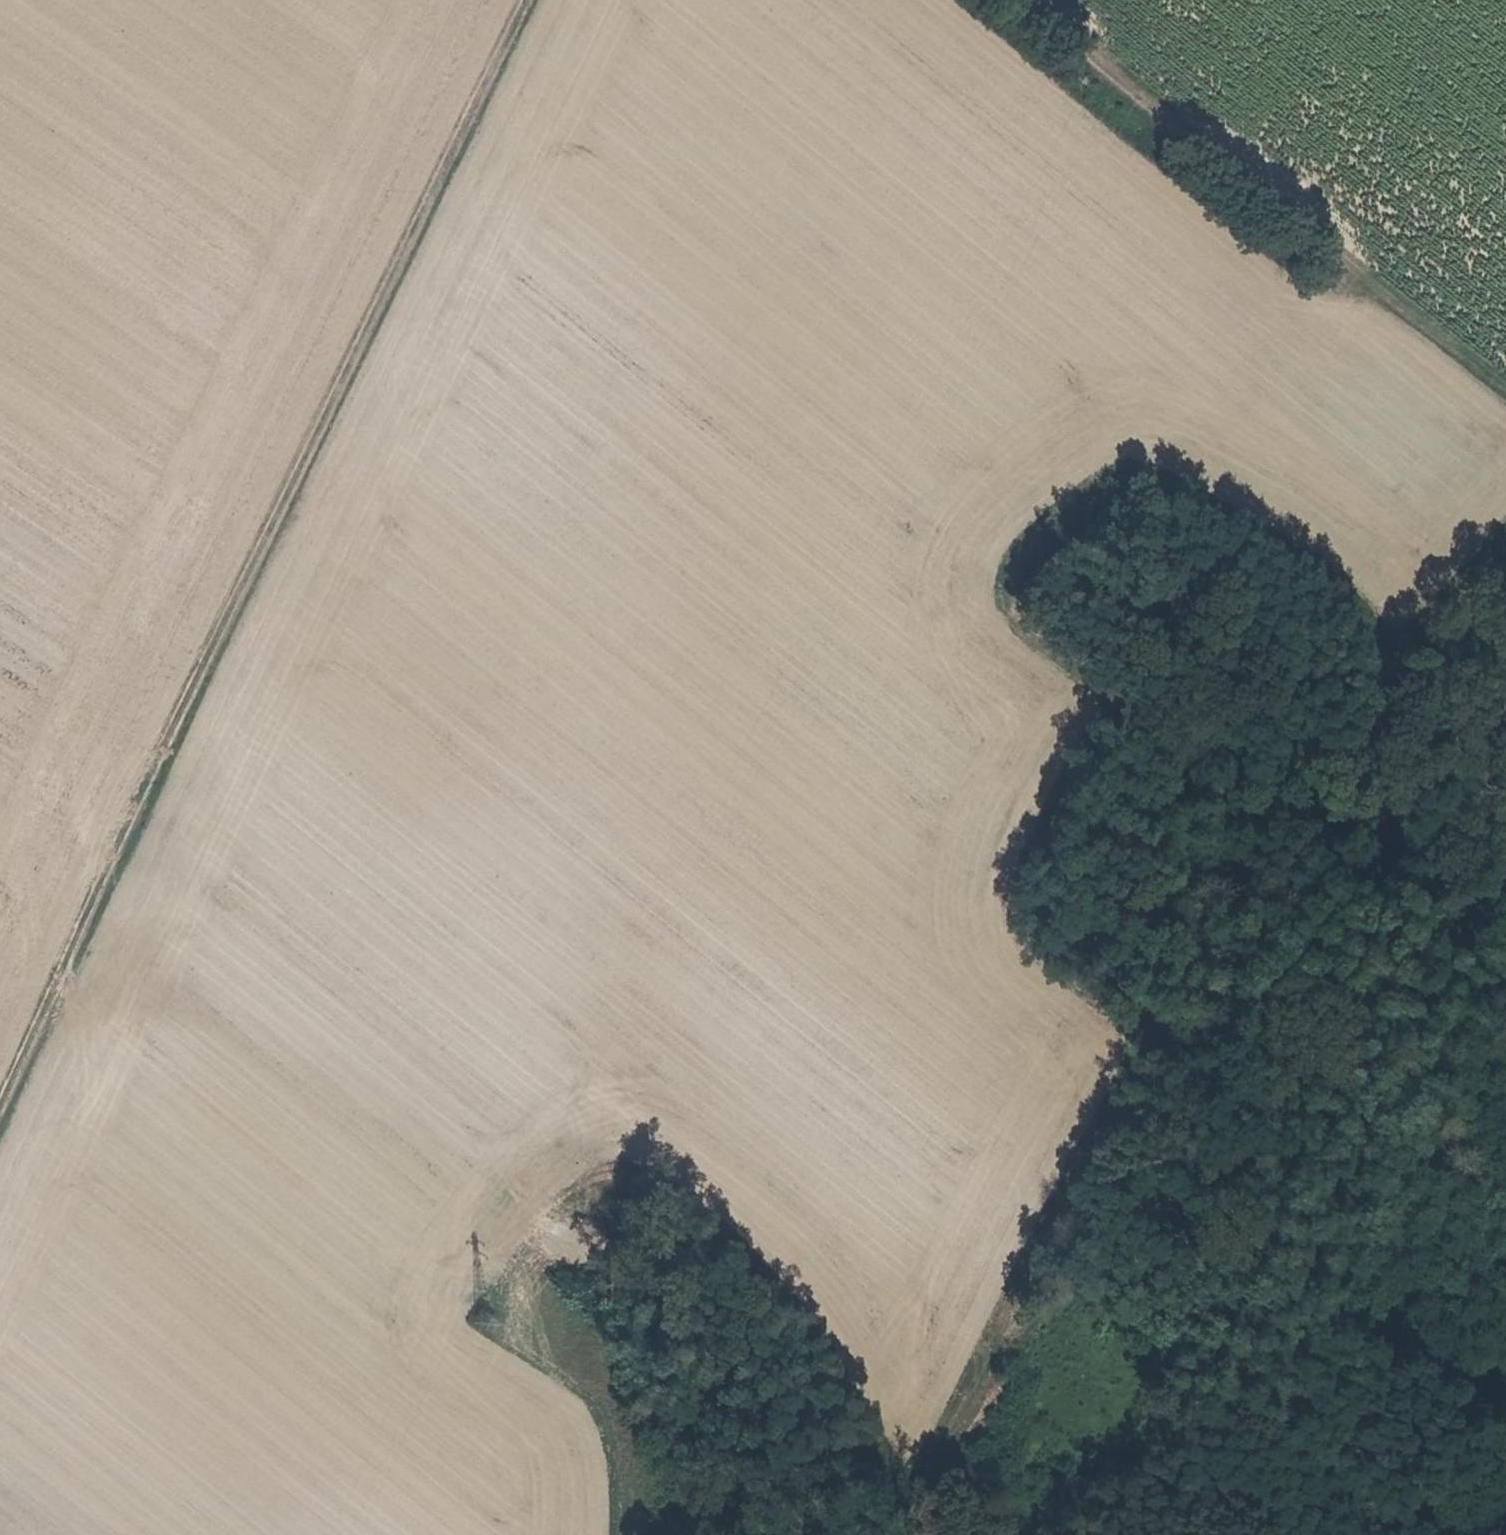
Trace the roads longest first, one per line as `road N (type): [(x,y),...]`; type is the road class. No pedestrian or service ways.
road 1 (track): [(518,0),(0,1119)]
road 2 (track): [(1021,0),(1327,240)]

